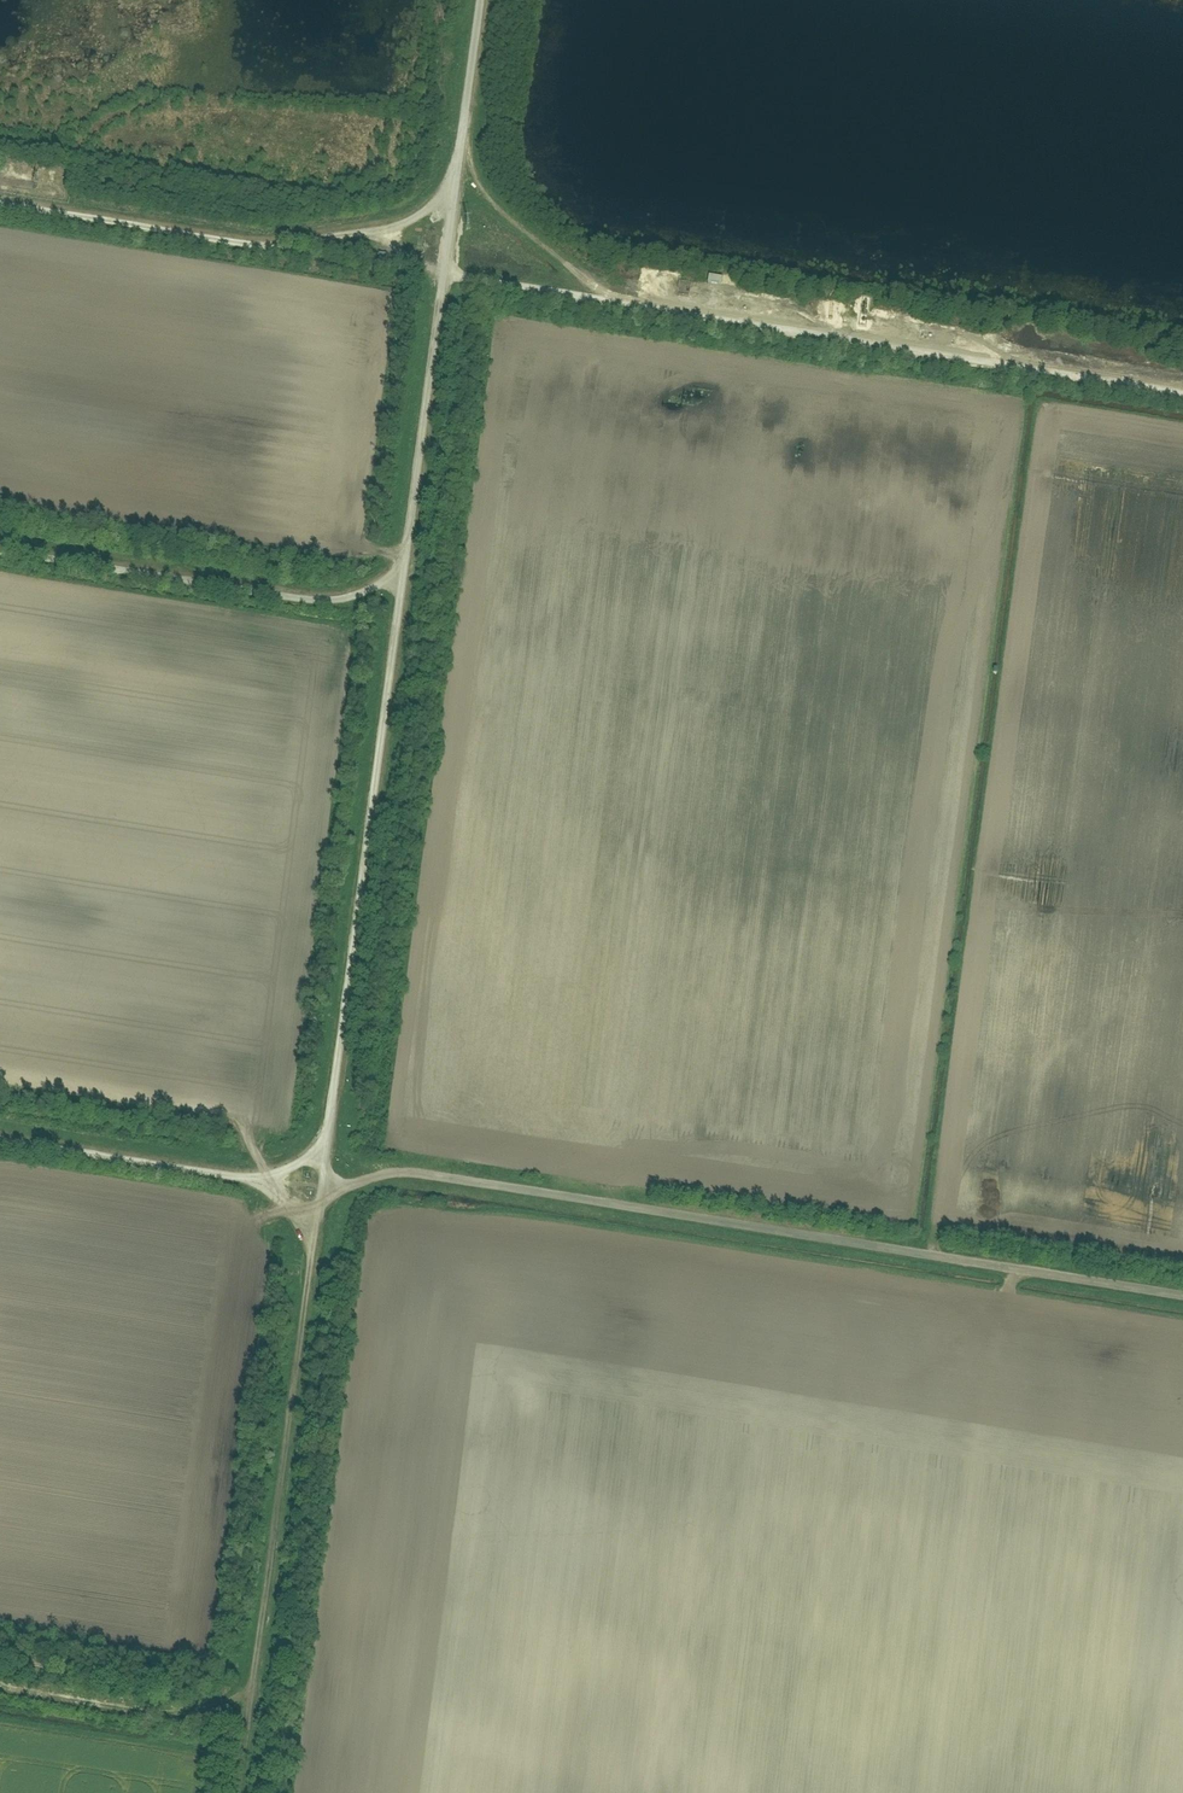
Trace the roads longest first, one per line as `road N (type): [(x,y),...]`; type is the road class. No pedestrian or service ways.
road 1 (track): [(483,0),(332,1144)]
road 2 (unclassified): [(1182,1294),(434,1170),(403,1169),(325,1190)]
road 3 (track): [(1182,390),(448,272),(398,250),(390,230)]
road 4 (track): [(317,1247),(243,1792)]
road 5 (track): [(459,175),(428,211),(390,230),(274,242),(0,203)]
road 6 (track): [(0,547),(328,596),(388,584),(407,564)]
road 7 (track): [(332,1144),(275,1173),(237,1175),(0,1137)]
road 8 (track): [(614,299),(497,214),(479,186),(466,130)]
road 9 (track): [(834,334),(776,307),(699,295)]

